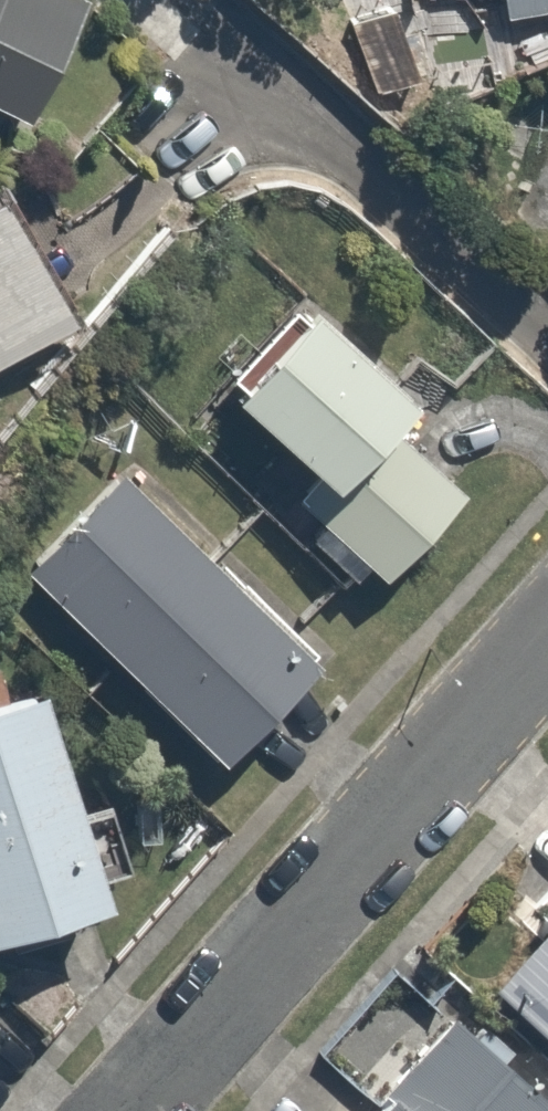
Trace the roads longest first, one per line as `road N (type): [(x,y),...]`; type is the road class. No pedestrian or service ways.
road 1 (residential): [(547,652),(143,1110)]

